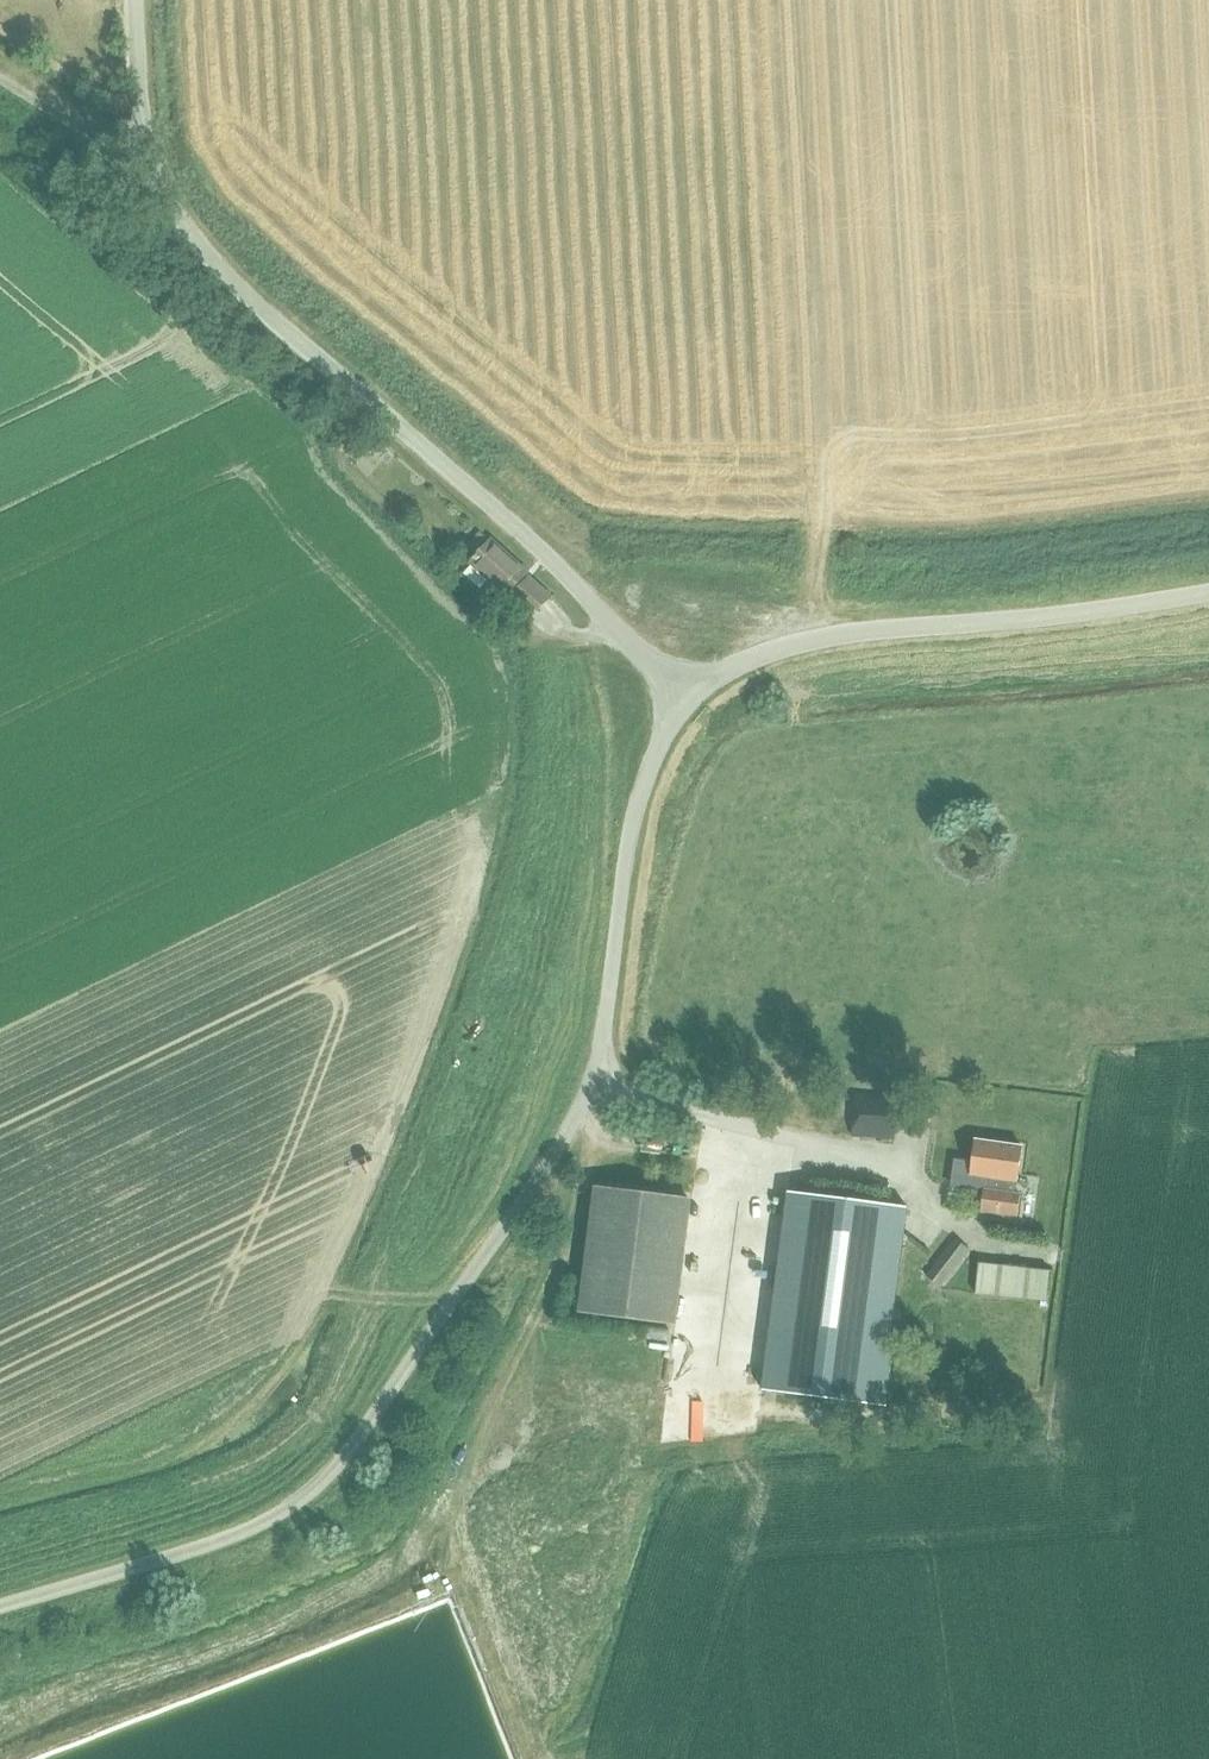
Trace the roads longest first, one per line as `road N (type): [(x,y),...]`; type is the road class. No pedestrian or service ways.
road 1 (unclassified): [(0,1610),(243,1535),(303,1503),(367,1432),(571,1133),(609,1050),(631,834),(686,687)]
road 2 (unclassified): [(686,687),(546,550),(240,285),(173,205),(150,157),(138,0)]
road 3 (unclassified): [(686,687),(772,650),(848,632),(1208,593)]

